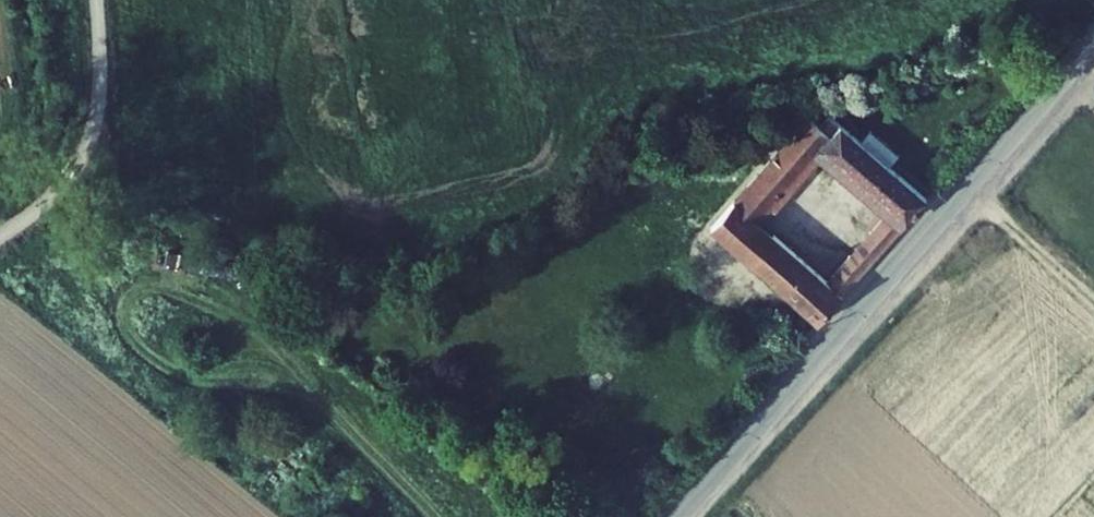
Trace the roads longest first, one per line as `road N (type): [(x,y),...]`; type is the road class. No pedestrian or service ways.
road 1 (tertiary): [(677,516),(1093,39)]
road 2 (unclassified): [(98,0),(100,94),(86,142),(44,204),(0,238)]

